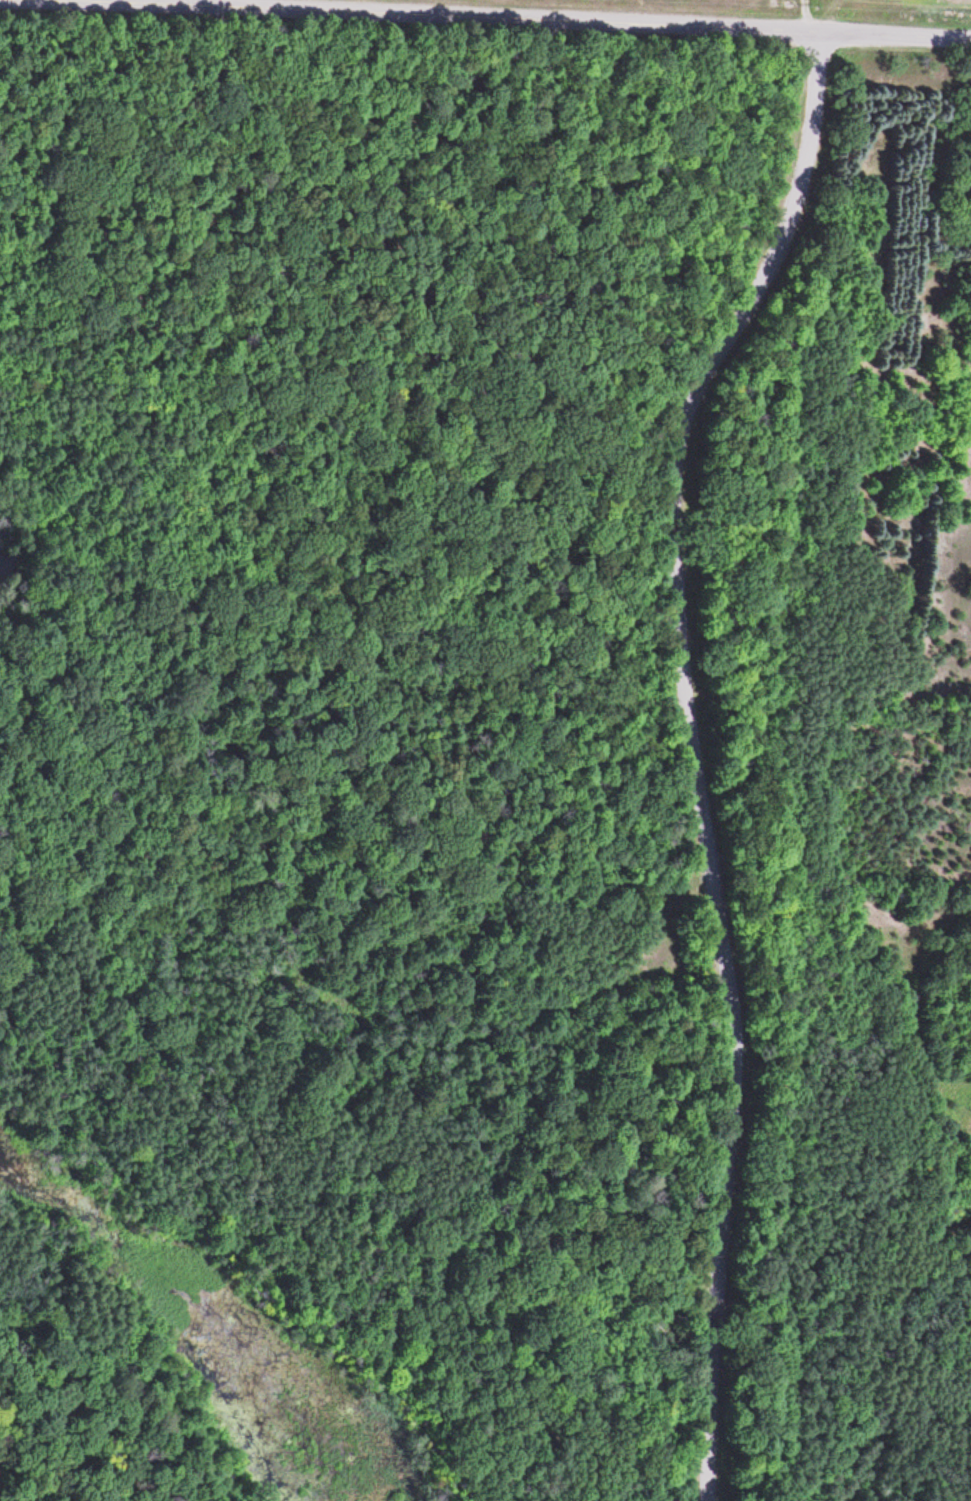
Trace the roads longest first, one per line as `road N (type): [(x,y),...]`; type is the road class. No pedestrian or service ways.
road 1 (residential): [(708,1500),(736,1057),(682,672),(673,475),(696,389),(757,290),(806,162),(819,31)]
road 2 (residential): [(970,38),(3,0)]

